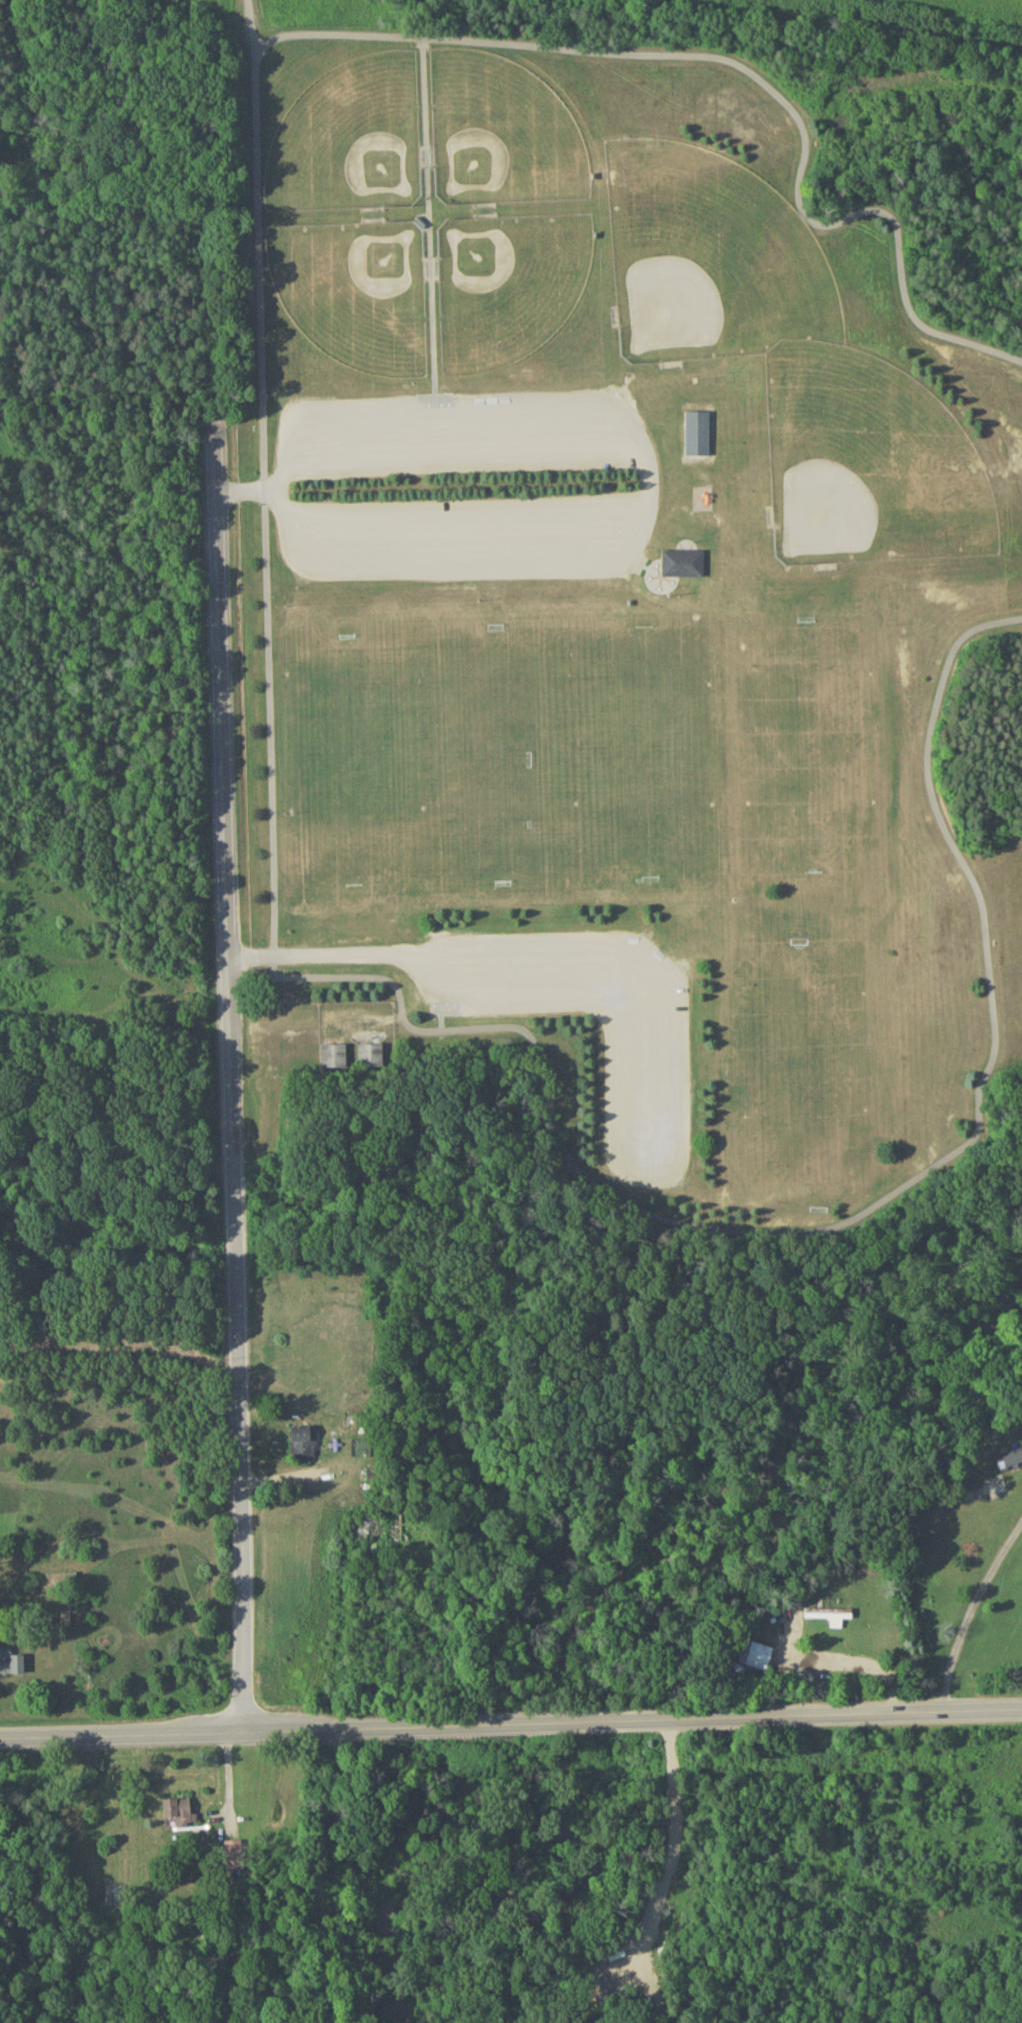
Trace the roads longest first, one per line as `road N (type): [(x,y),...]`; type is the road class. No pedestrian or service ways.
road 1 (residential): [(241,1737),(217,408)]
road 2 (residential): [(1021,1712),(0,1742)]

